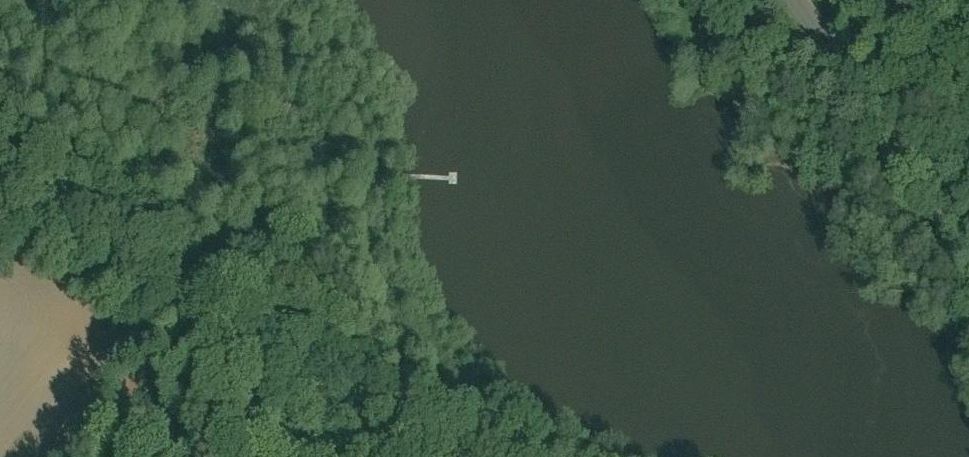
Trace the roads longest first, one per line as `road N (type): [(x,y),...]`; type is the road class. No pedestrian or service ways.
road 1 (unclassified): [(968,252),(797,0)]

